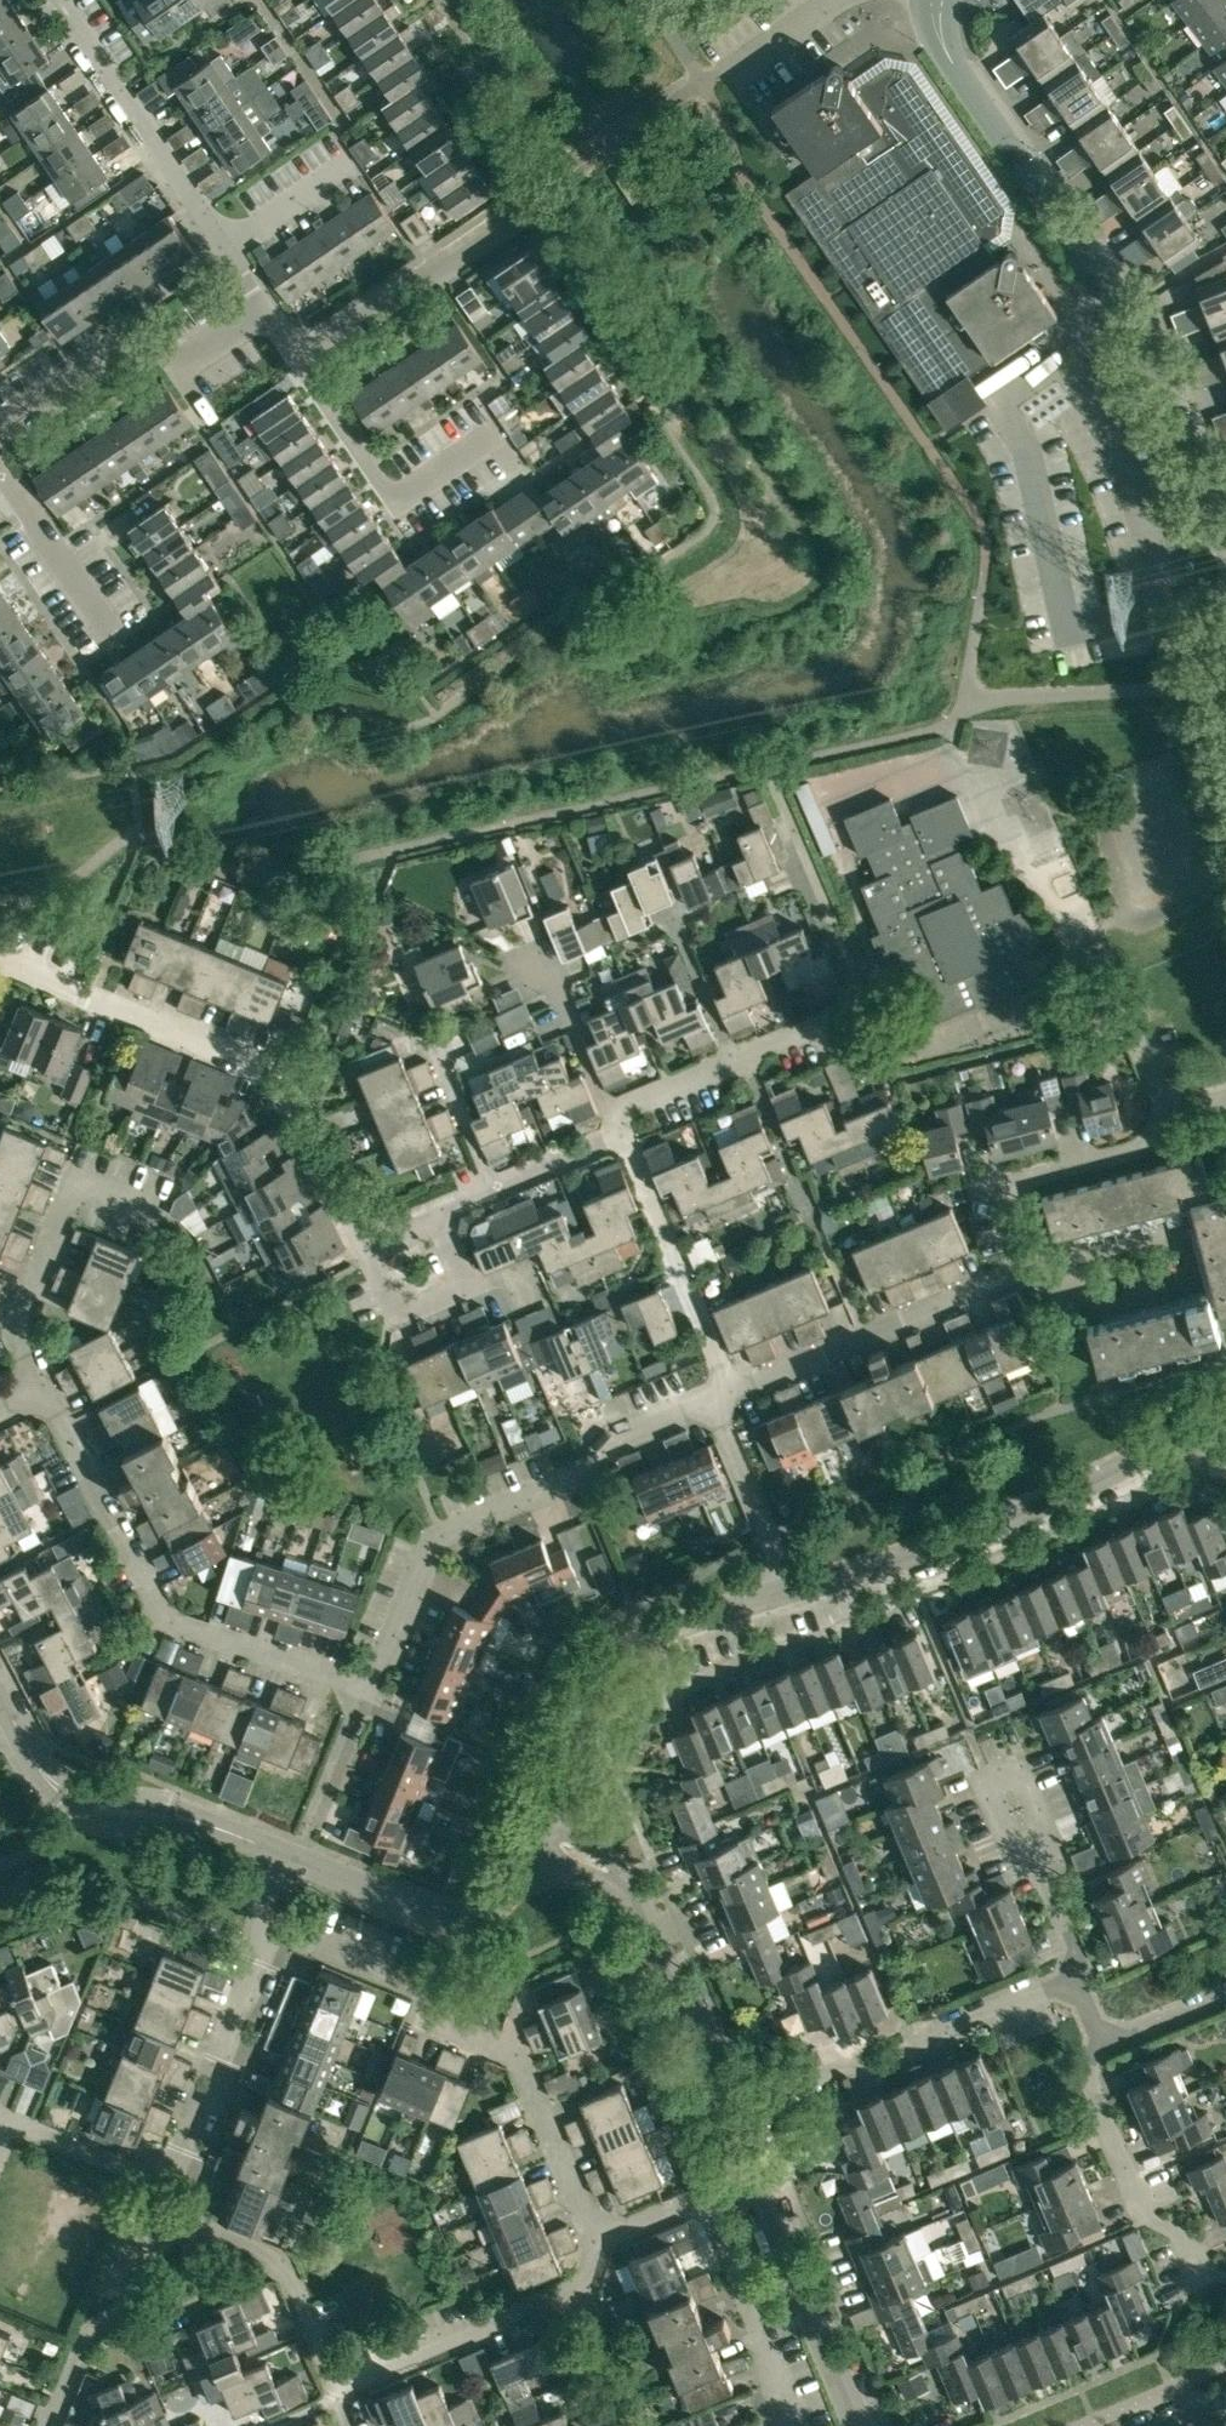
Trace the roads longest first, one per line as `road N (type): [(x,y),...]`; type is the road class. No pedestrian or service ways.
road 1 (unclassified): [(1225,558),(1193,455),(1143,345),(945,49)]
road 2 (residential): [(359,1693),(420,1565),(440,1540),(465,1521),(726,1394)]
road 3 (residential): [(364,1240),(294,1106),(259,1067),(0,953)]
road 4 (residential): [(46,1387),(158,1597),(180,1621),(359,1693)]
road 5 (residential): [(788,1590),(1024,1511),(1186,1432)]
road 6 (residential): [(729,2117),(1083,1972)]
road 7 (residential): [(537,1833),(583,1703),(608,1664),(682,1624),(788,1590)]
road 8 (residential): [(742,1053),(850,1007),(861,987),(773,778)]
road 9 (residential): [(729,2117),(631,1895),(610,1871),(537,1833)]
road 10 (residential): [(171,1204),(83,1169),(29,1301),(28,1348),(46,1387)]
road 11 (residential): [(336,2396),(585,2293),(598,2239)]
road 12 (residential): [(283,1853),(185,1818),(109,1810),(72,1796),(38,1766),(11,1716)]
road 13 (residential): [(726,1394),(1021,1269)]
road 14 (residential): [(537,1833),(502,1899),(463,1917),(428,1912),(283,1853)]
road 15 (residential): [(266,309),(194,356),(121,355),(0,436)]
road 16 (residential): [(226,250),(58,0)]
road 17 (residential): [(545,189),(302,360)]
road 18 (residential): [(494,434),(395,500),(302,360)]
road 19 (residential): [(598,2239),(518,2055),(438,2023)]
road 20 (residential): [(726,1394),(618,1131)]
road 21 (residential): [(1021,1269),(999,1185),(1139,1150),(1166,1110)]
road 22 (residential): [(1203,2278),(1187,2241),(1147,2217),(1092,2100),(1108,2040)]
road 23 (residential): [(858,2425),(753,2175)]
road 24 (residential): [(336,2396),(291,2278),(261,2250),(166,2214)]
road 25 (residential): [(170,2188),(269,1952)]
road 26 (residential): [(52,2425),(86,2341),(119,2319),(166,2214)]
road 27 (residential): [(803,2411),(712,2192)]
road 28 (residential): [(1083,1972),(1005,1769)]
road 29 (residential): [(788,1590),(726,1394)]
road 30 (residential): [(0,469),(113,636)]
road 31 (residential): [(609,1111),(552,959),(530,971)]
road 32 (residential): [(1187,1234),(1021,1269)]
road 33 (residential): [(170,2188),(16,2123)]
road 34 (residential): [(488,1186),(427,1033)]
road 35 (residential): [(731,1057),(667,910)]
road 36 (residential): [(226,250),(355,163)]
road 37 (residential): [(742,1053),(803,1195)]
road 38 (residential): [(364,1240),(393,1314),(461,1283)]
road 39 (residential): [(618,1131),(488,1186)]
road 40 (residential): [(609,1111),(731,1057)]
road 41 (residential): [(1108,2040),(1225,1991)]
road 42 (residential): [(359,1693),(318,1811)]
road 43 (residential): [(598,2239),(712,2192)]

